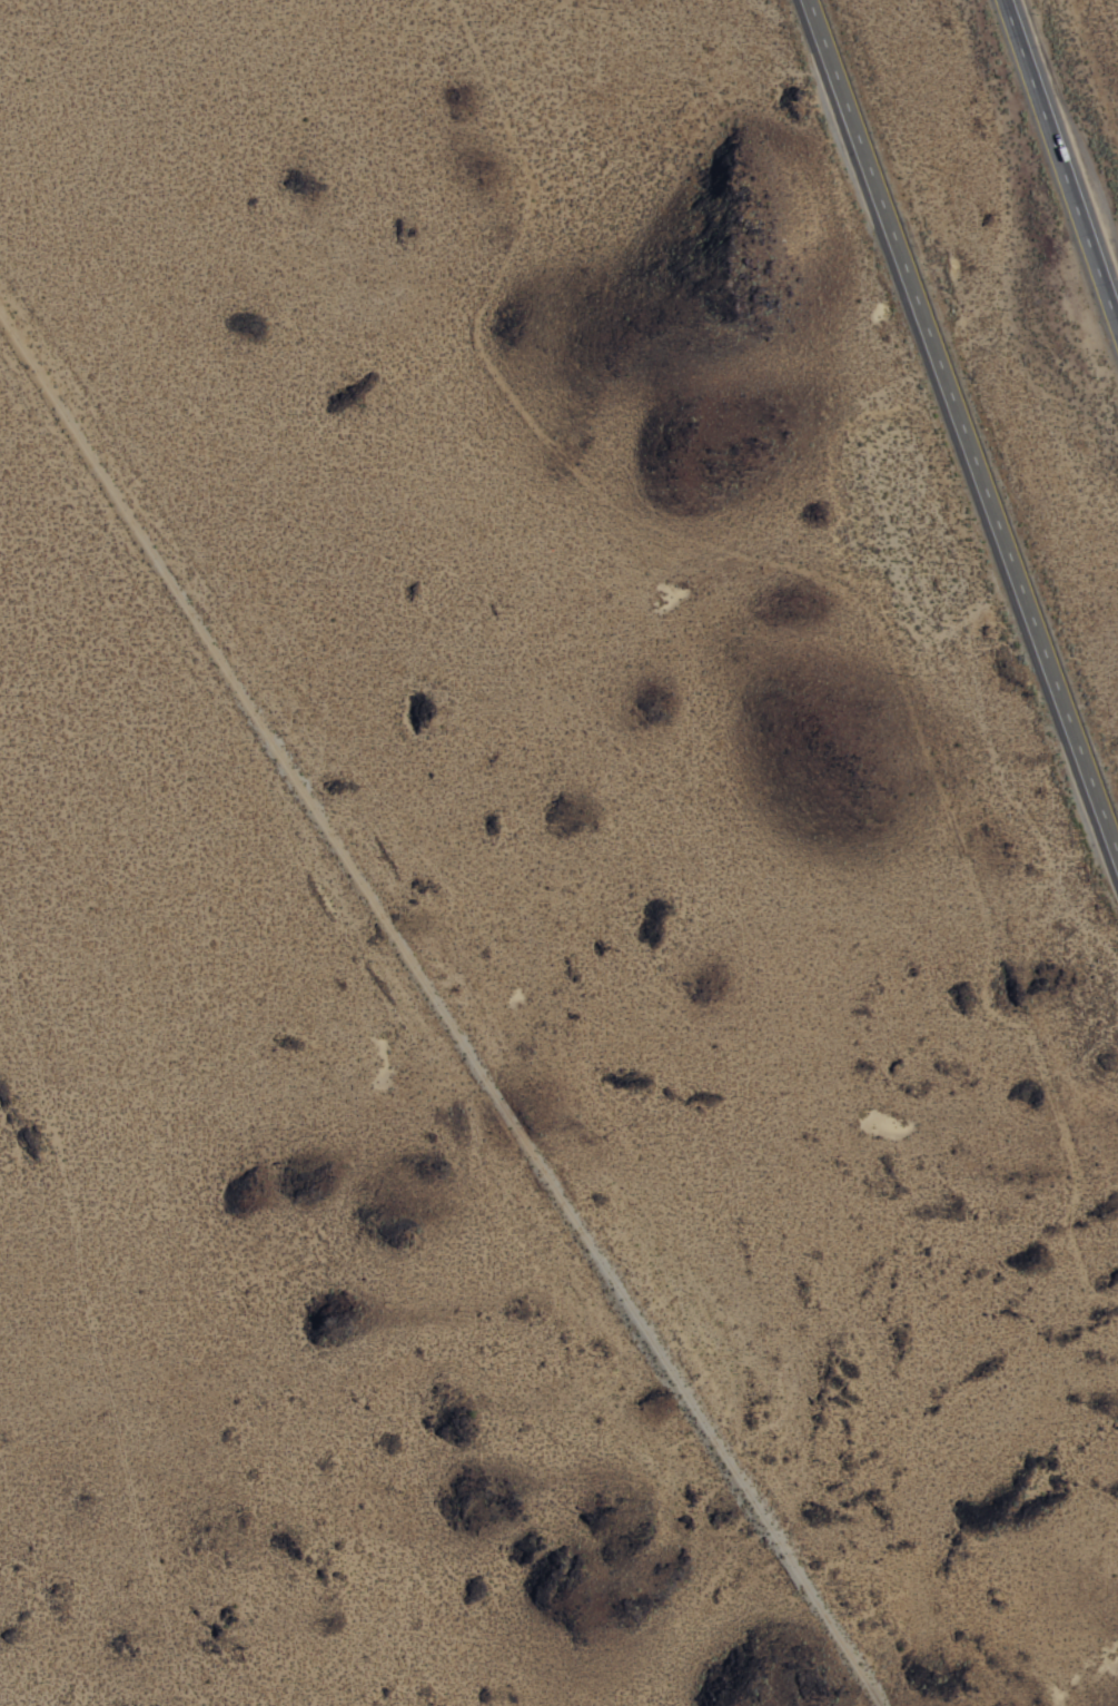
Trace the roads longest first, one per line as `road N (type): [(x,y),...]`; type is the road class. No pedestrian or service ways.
road 1 (trunk): [(807,0),(1117,863)]
road 2 (trunk): [(1117,328),(1005,0)]

